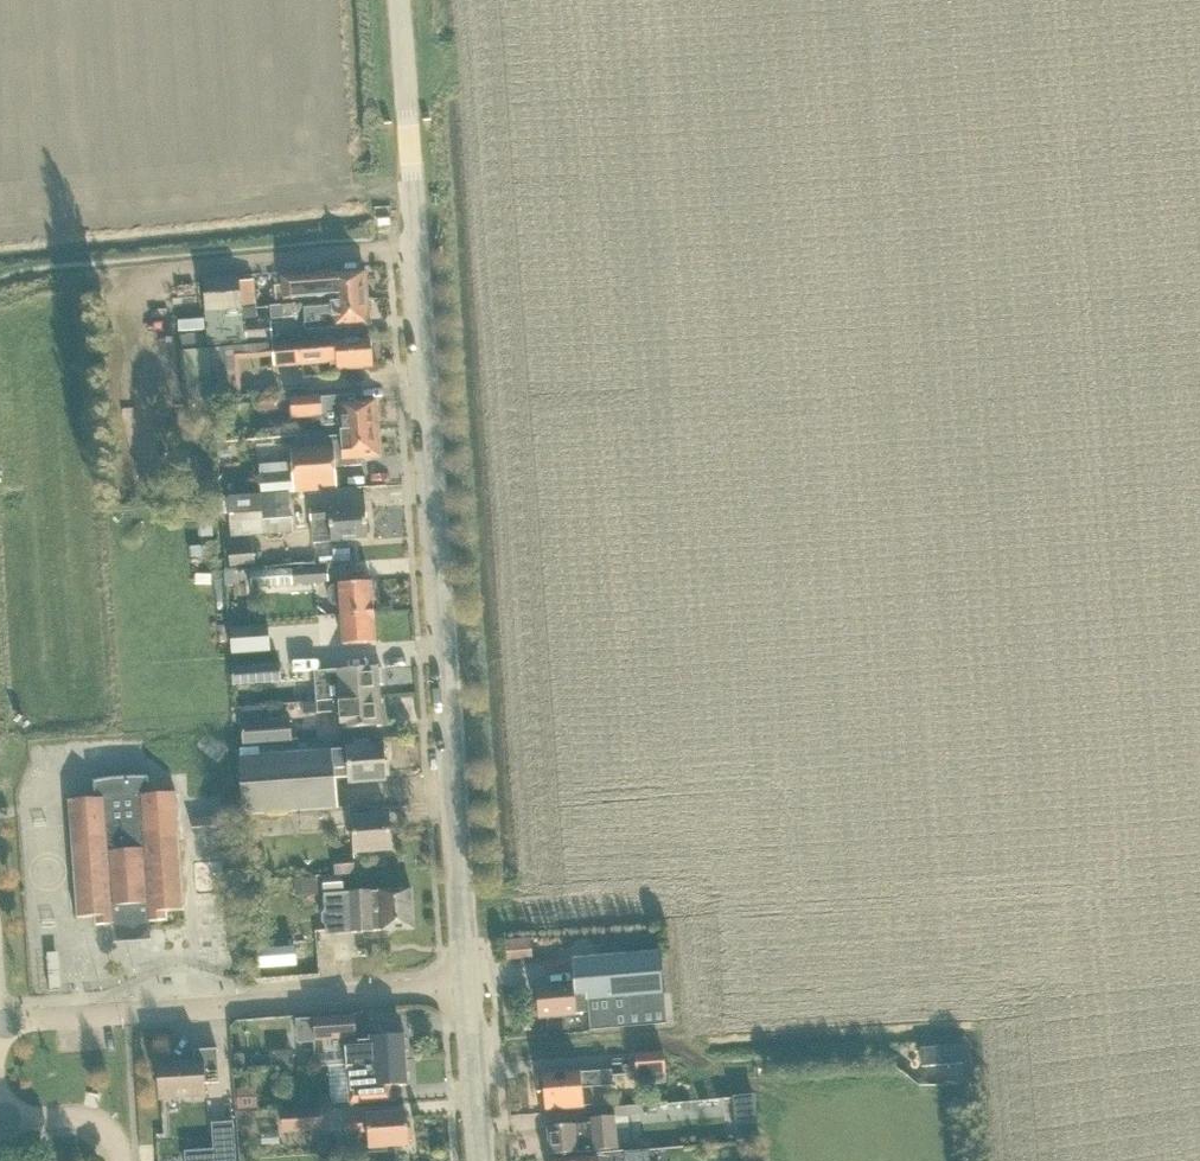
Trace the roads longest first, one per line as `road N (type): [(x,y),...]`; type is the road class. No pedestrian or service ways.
road 1 (tertiary): [(464,986),(398,0)]
road 2 (residential): [(10,1023),(464,986)]
road 3 (tertiary): [(477,1160),(464,986)]
road 4 (residential): [(119,1160),(102,1127),(75,1117),(8,1118)]

